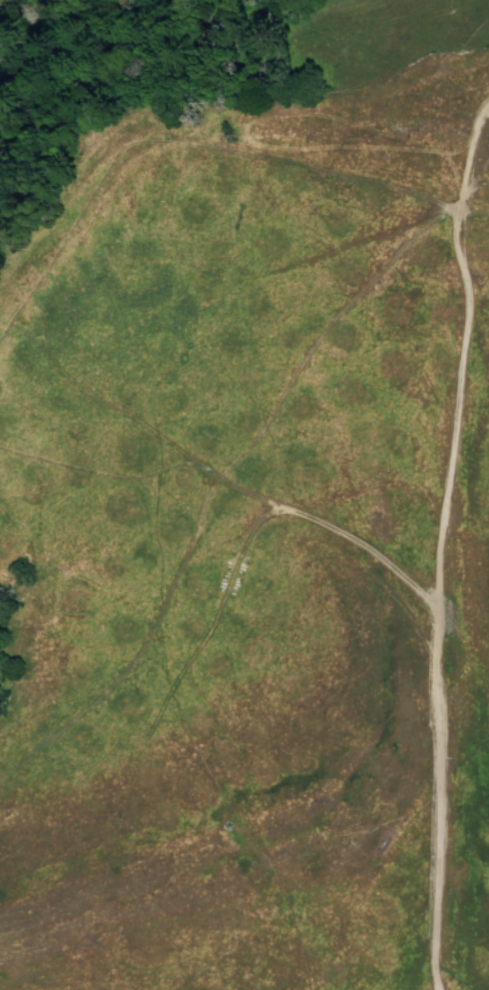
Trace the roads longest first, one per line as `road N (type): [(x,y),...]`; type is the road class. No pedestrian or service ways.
road 1 (track): [(435,989),(432,669),(468,310),(456,218),(488,103)]
road 2 (track): [(437,614),(366,550),(294,511),(270,511),(254,526),(226,588)]

